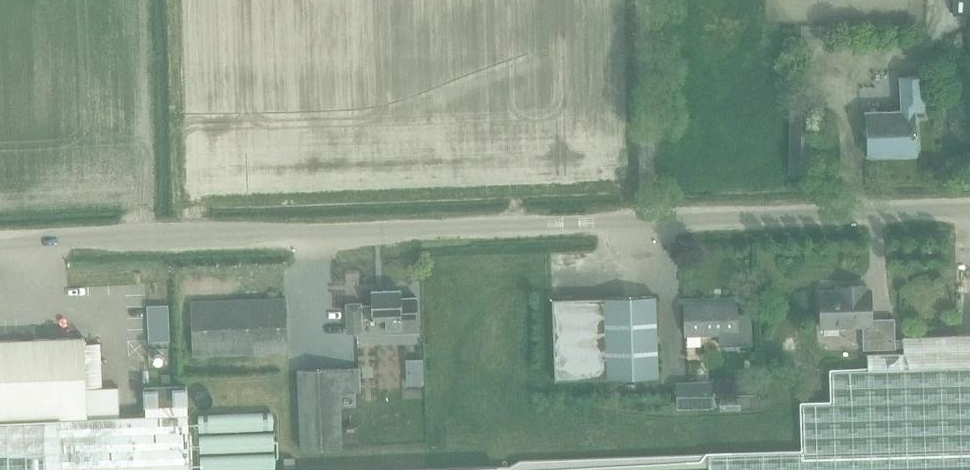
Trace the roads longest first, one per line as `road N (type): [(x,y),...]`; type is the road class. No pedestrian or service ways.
road 1 (unclassified): [(0,245),(969,208)]

